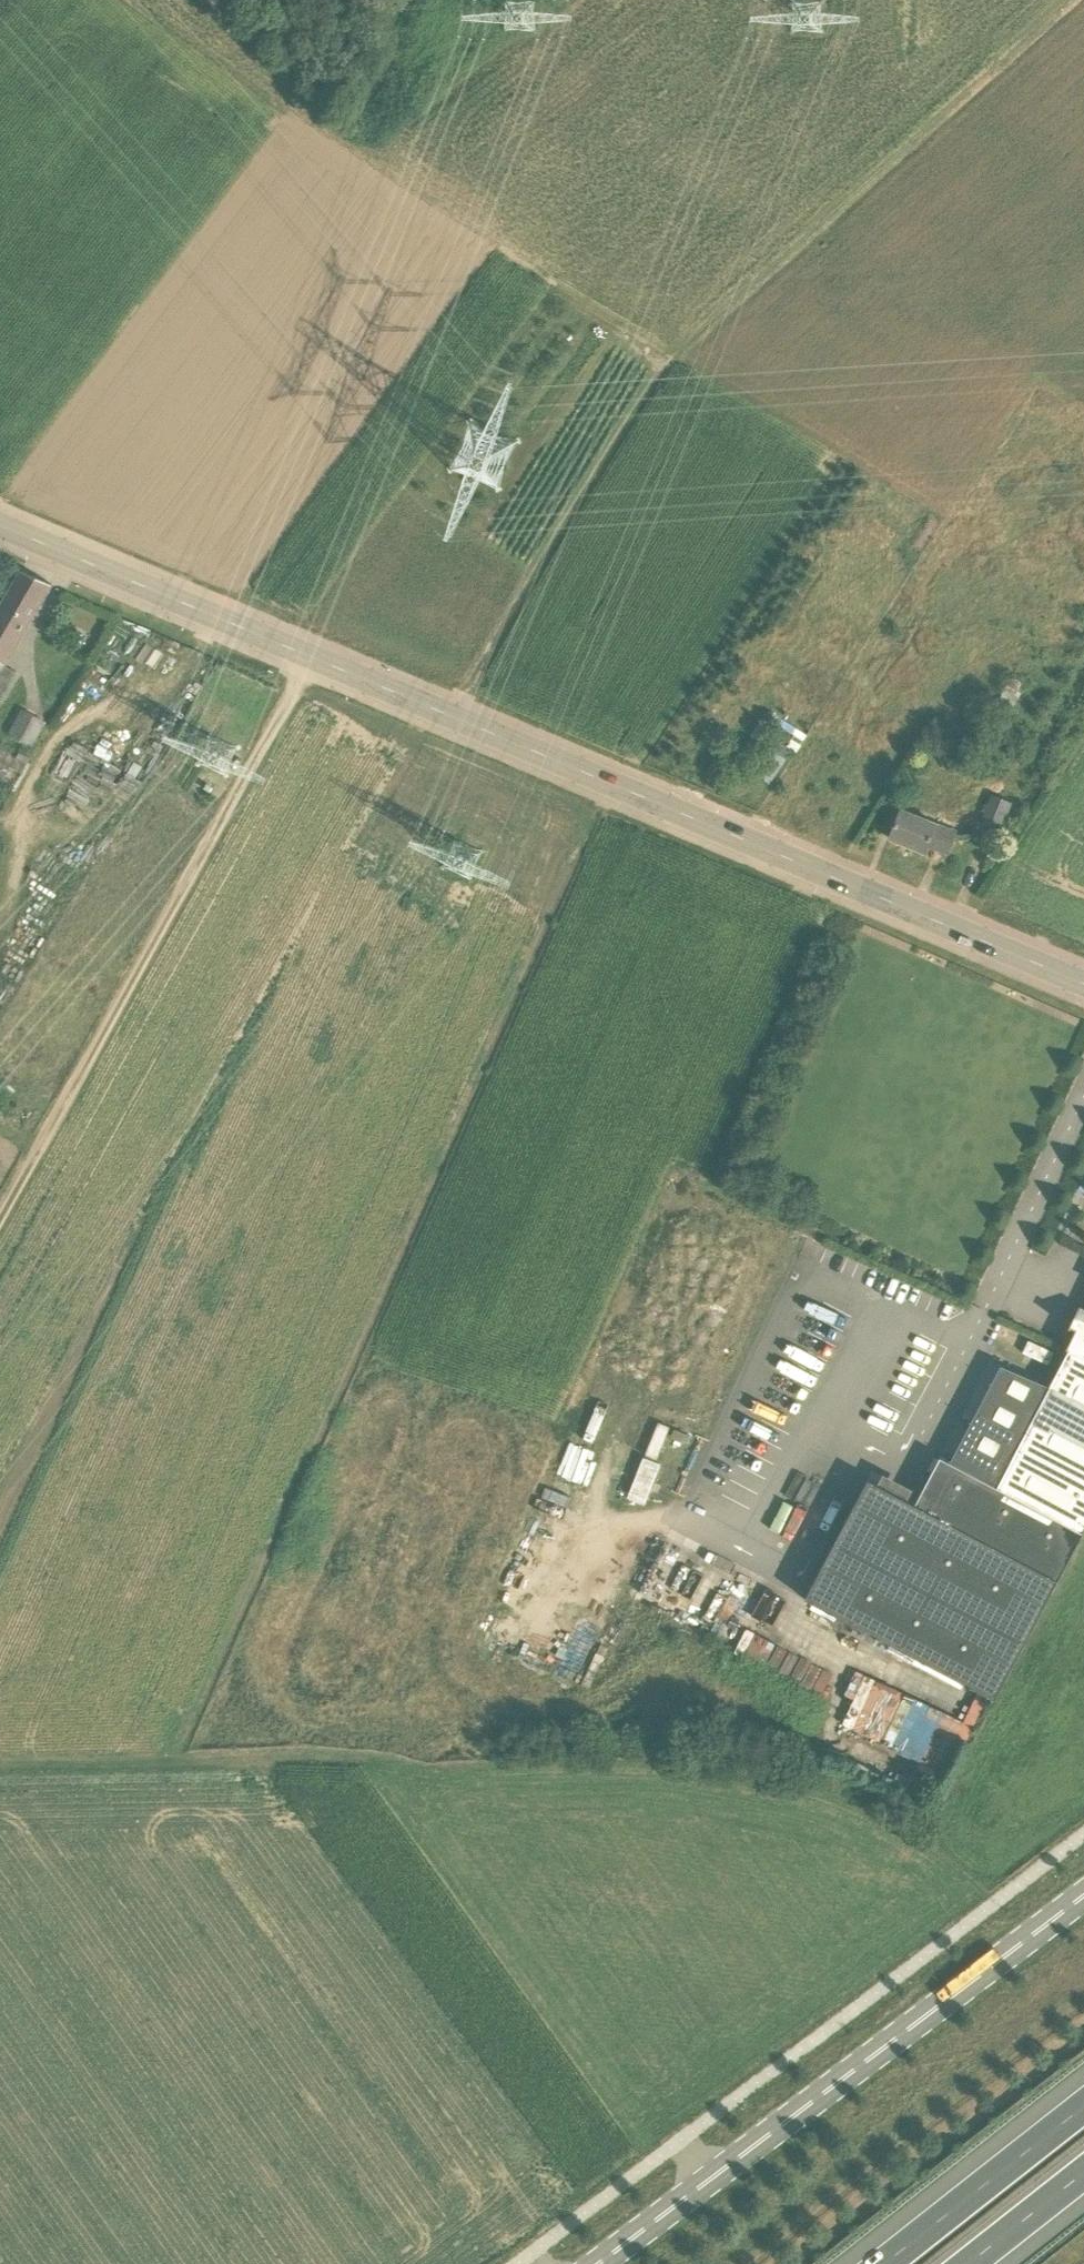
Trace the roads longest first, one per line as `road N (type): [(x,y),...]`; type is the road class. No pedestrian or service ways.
road 1 (tertiary): [(1083,984),(0,524)]
road 2 (track): [(312,657),(98,1025),(0,1213)]
road 3 (secondary): [(599,2263),(1083,1896)]
road 4 (motorway): [(1083,2111),(891,2263)]
road 5 (motorway): [(983,2263),(1083,2183)]

